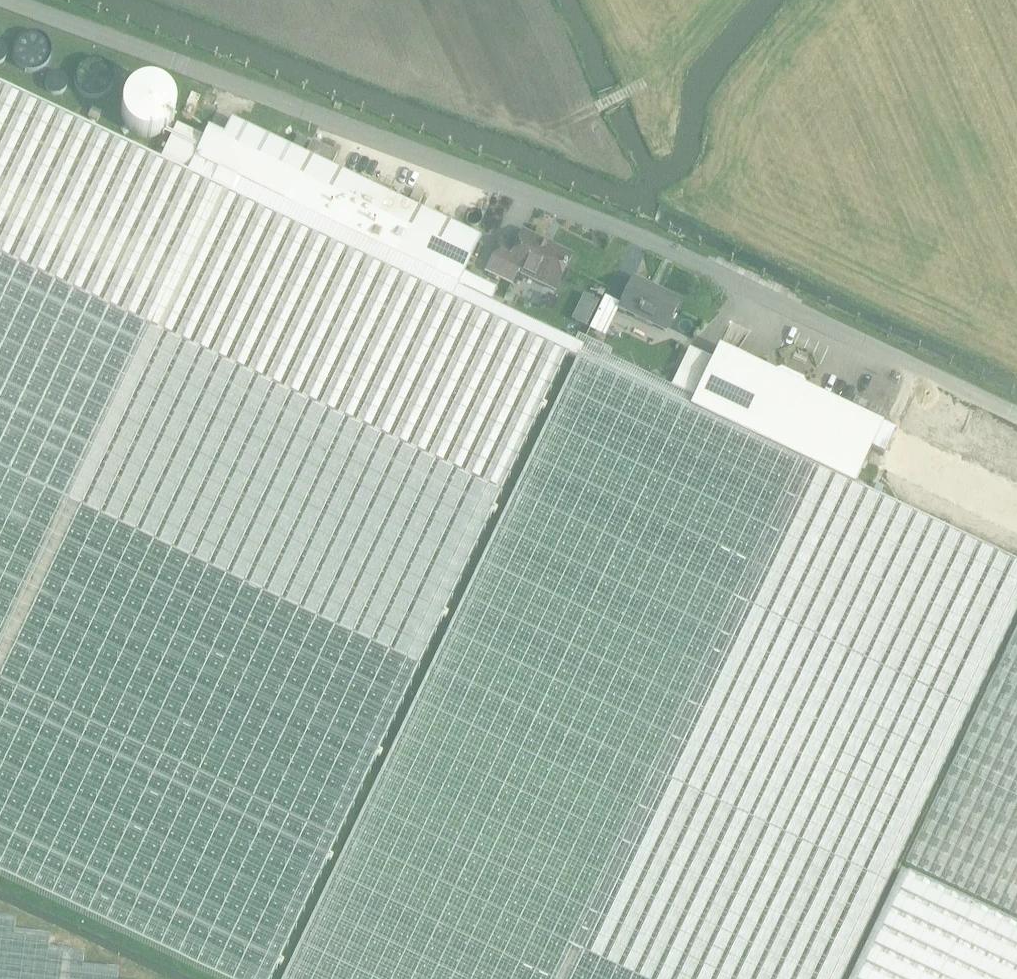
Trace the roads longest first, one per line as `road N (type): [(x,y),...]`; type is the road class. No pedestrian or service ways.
road 1 (unclassified): [(1016,415),(662,247),(4,0)]

